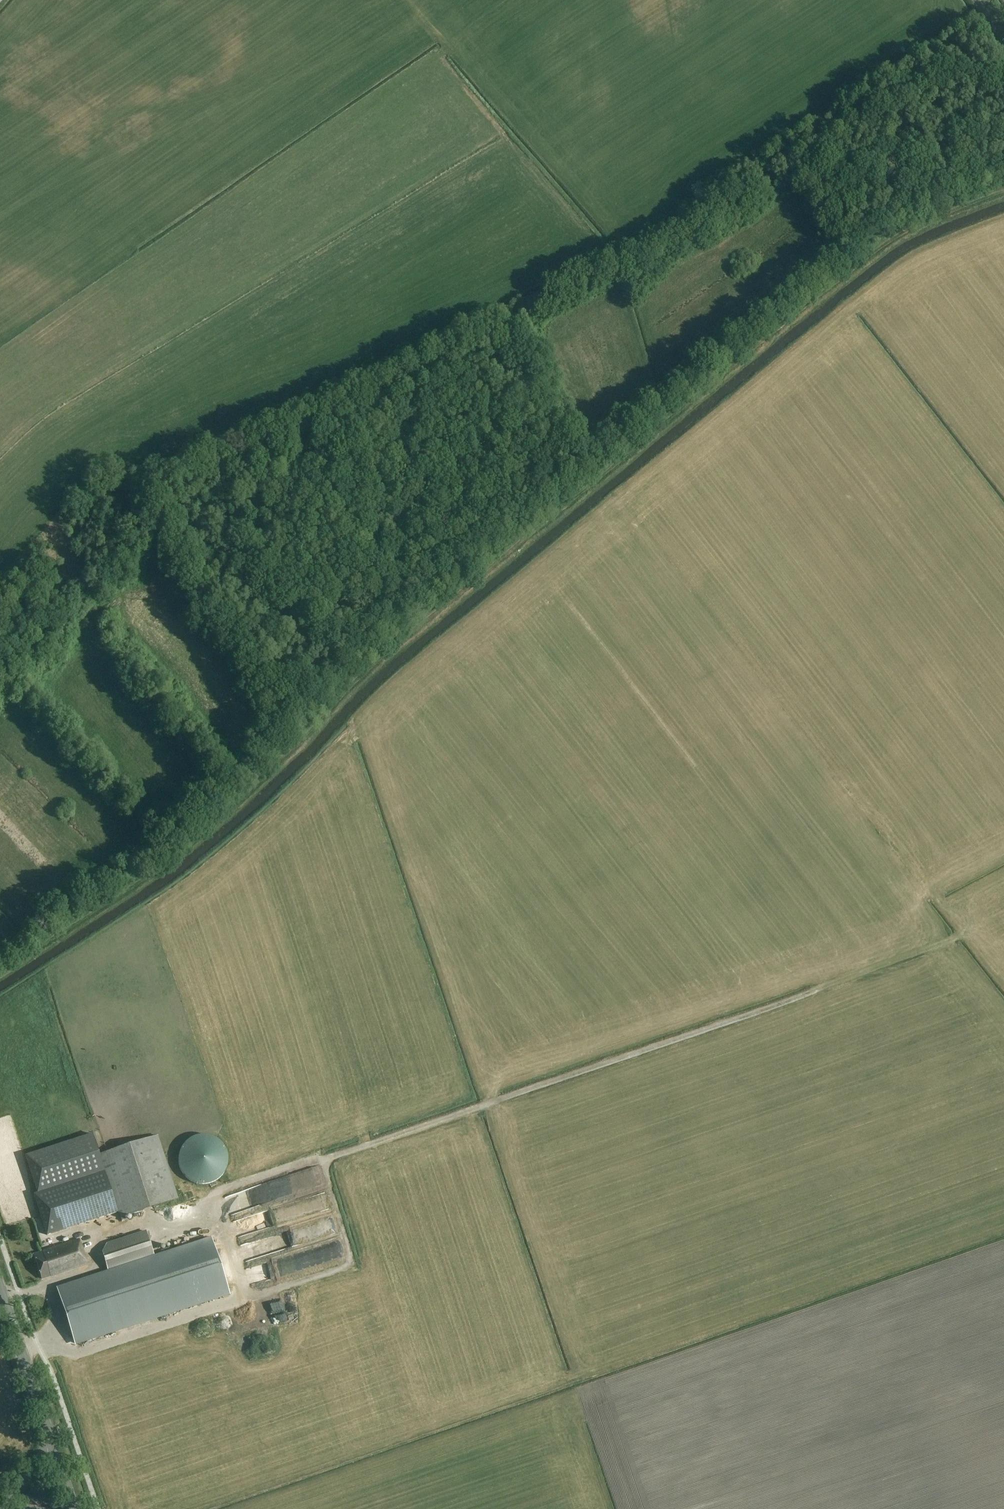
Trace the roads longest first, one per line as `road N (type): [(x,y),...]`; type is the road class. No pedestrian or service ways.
road 1 (track): [(1003,194),(897,237),(358,685),(227,817),(0,974)]
road 2 (primary): [(52,1445),(0,1290)]

